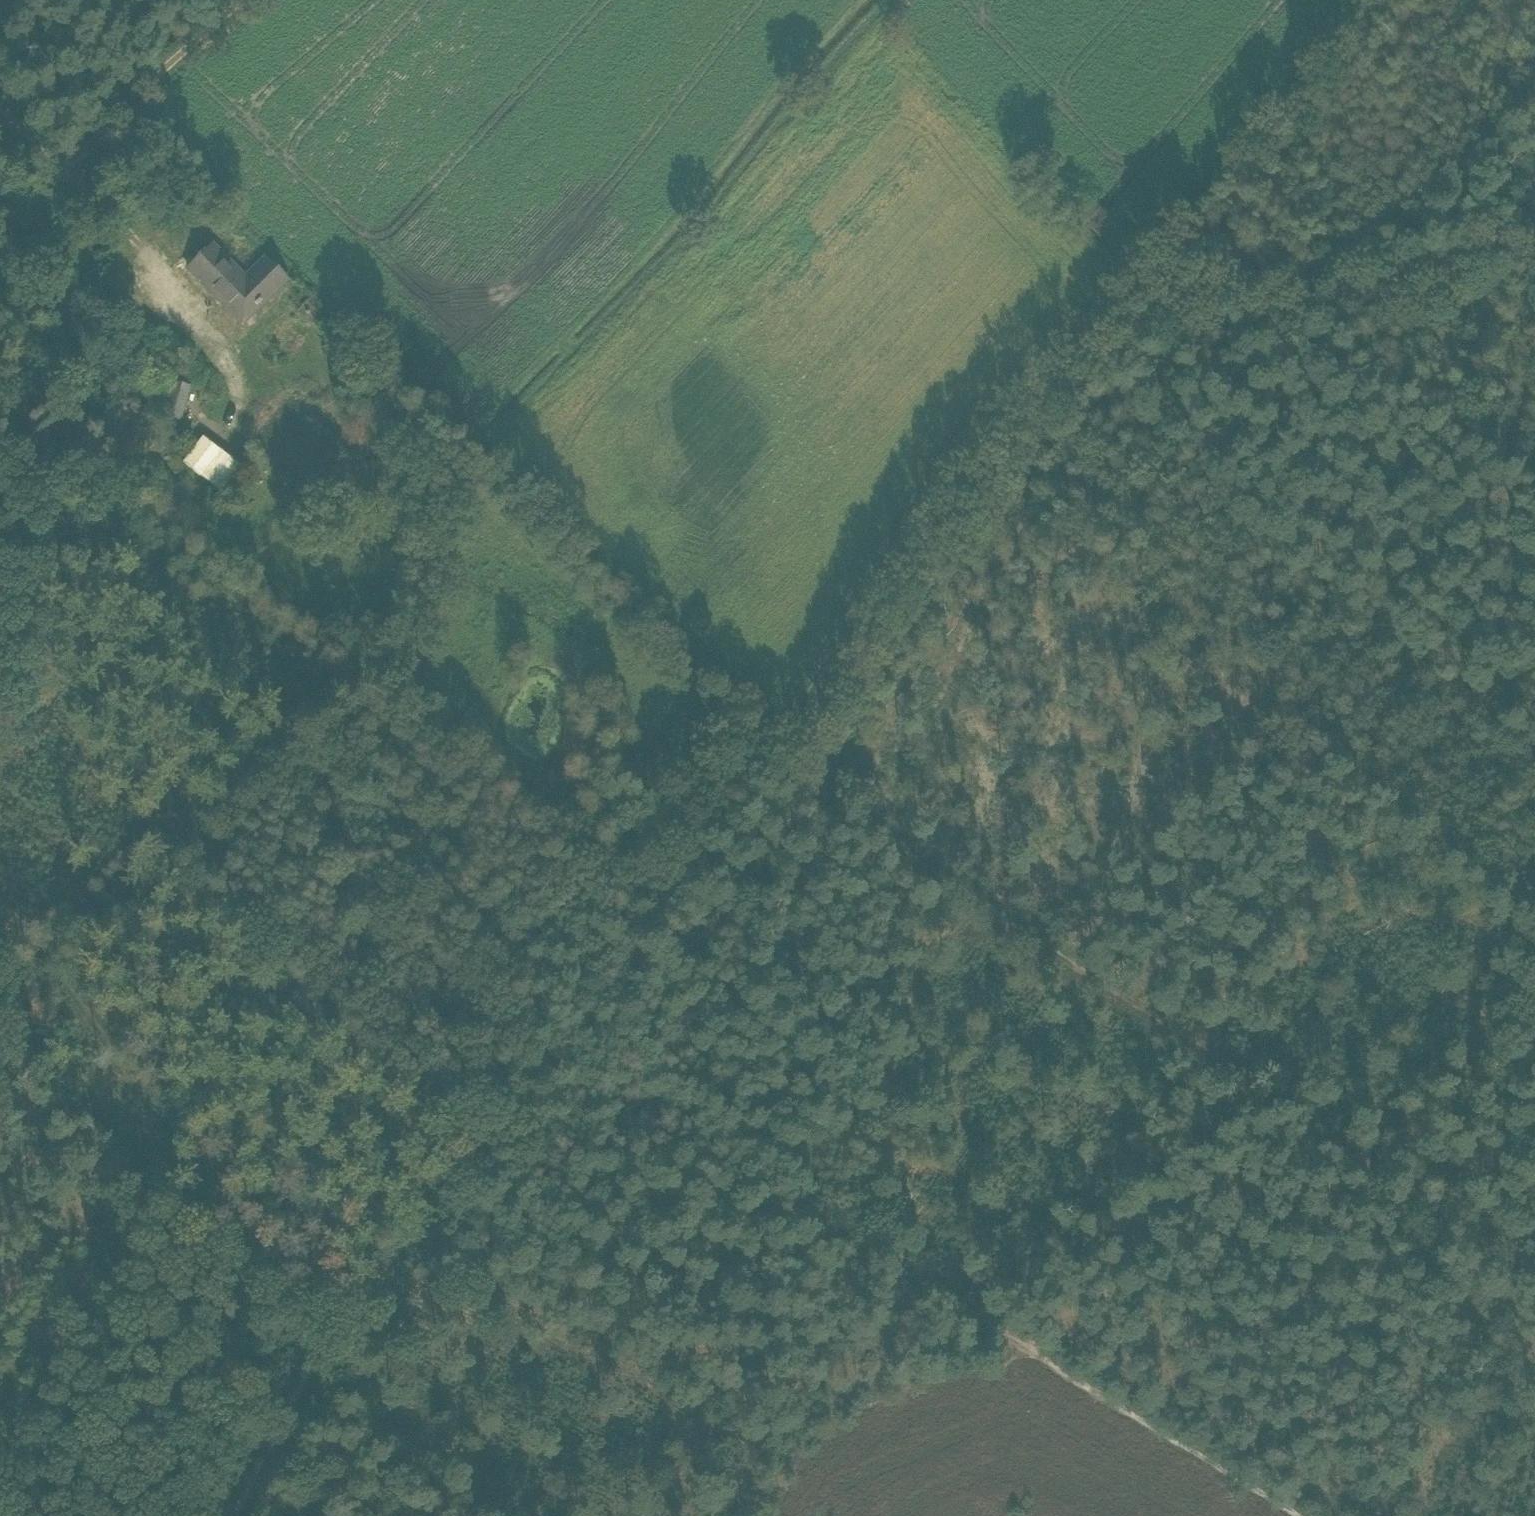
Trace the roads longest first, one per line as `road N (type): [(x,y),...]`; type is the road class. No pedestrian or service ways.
road 1 (track): [(1534,1283),(1103,992),(793,798),(863,689),(1014,490),(1079,371),(1158,280),(1193,279),(1237,305),(1292,315),(1534,239)]
road 2 (track): [(238,1515),(320,1350),(540,1046),(1294,1515)]
road 3 (track): [(793,798),(696,940),(603,958),(540,1046)]
road 4 (track): [(0,230),(241,0)]

